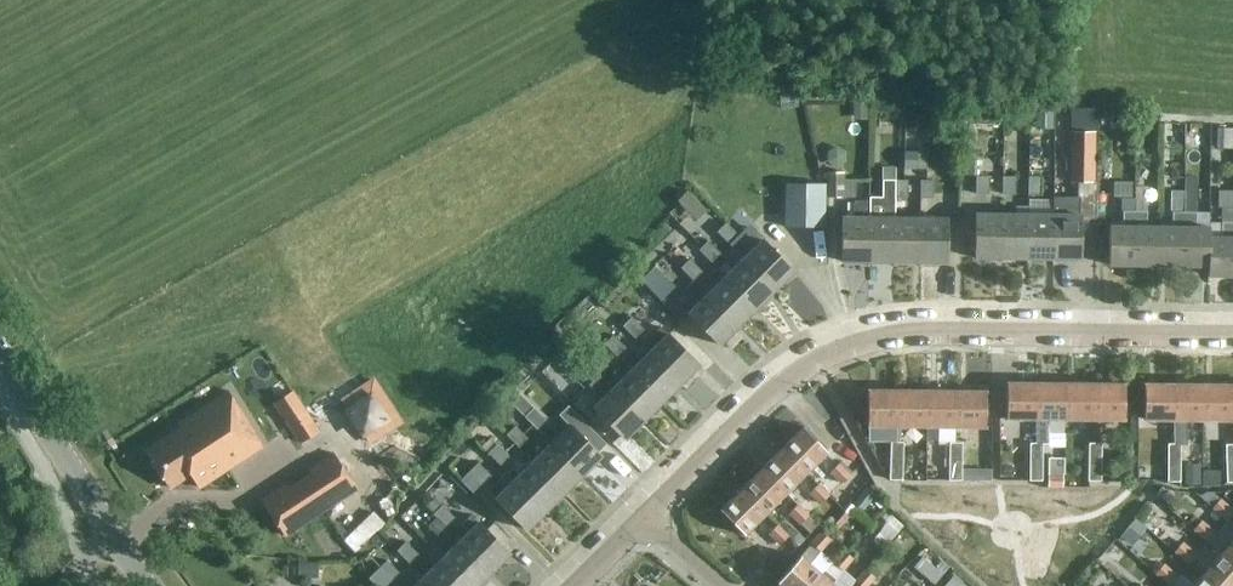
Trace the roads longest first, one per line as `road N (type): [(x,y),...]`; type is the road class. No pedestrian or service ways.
road 1 (residential): [(644,520),(764,393),(850,341),(923,329),(1232,331)]
road 2 (tertiary): [(149,585),(0,348)]

